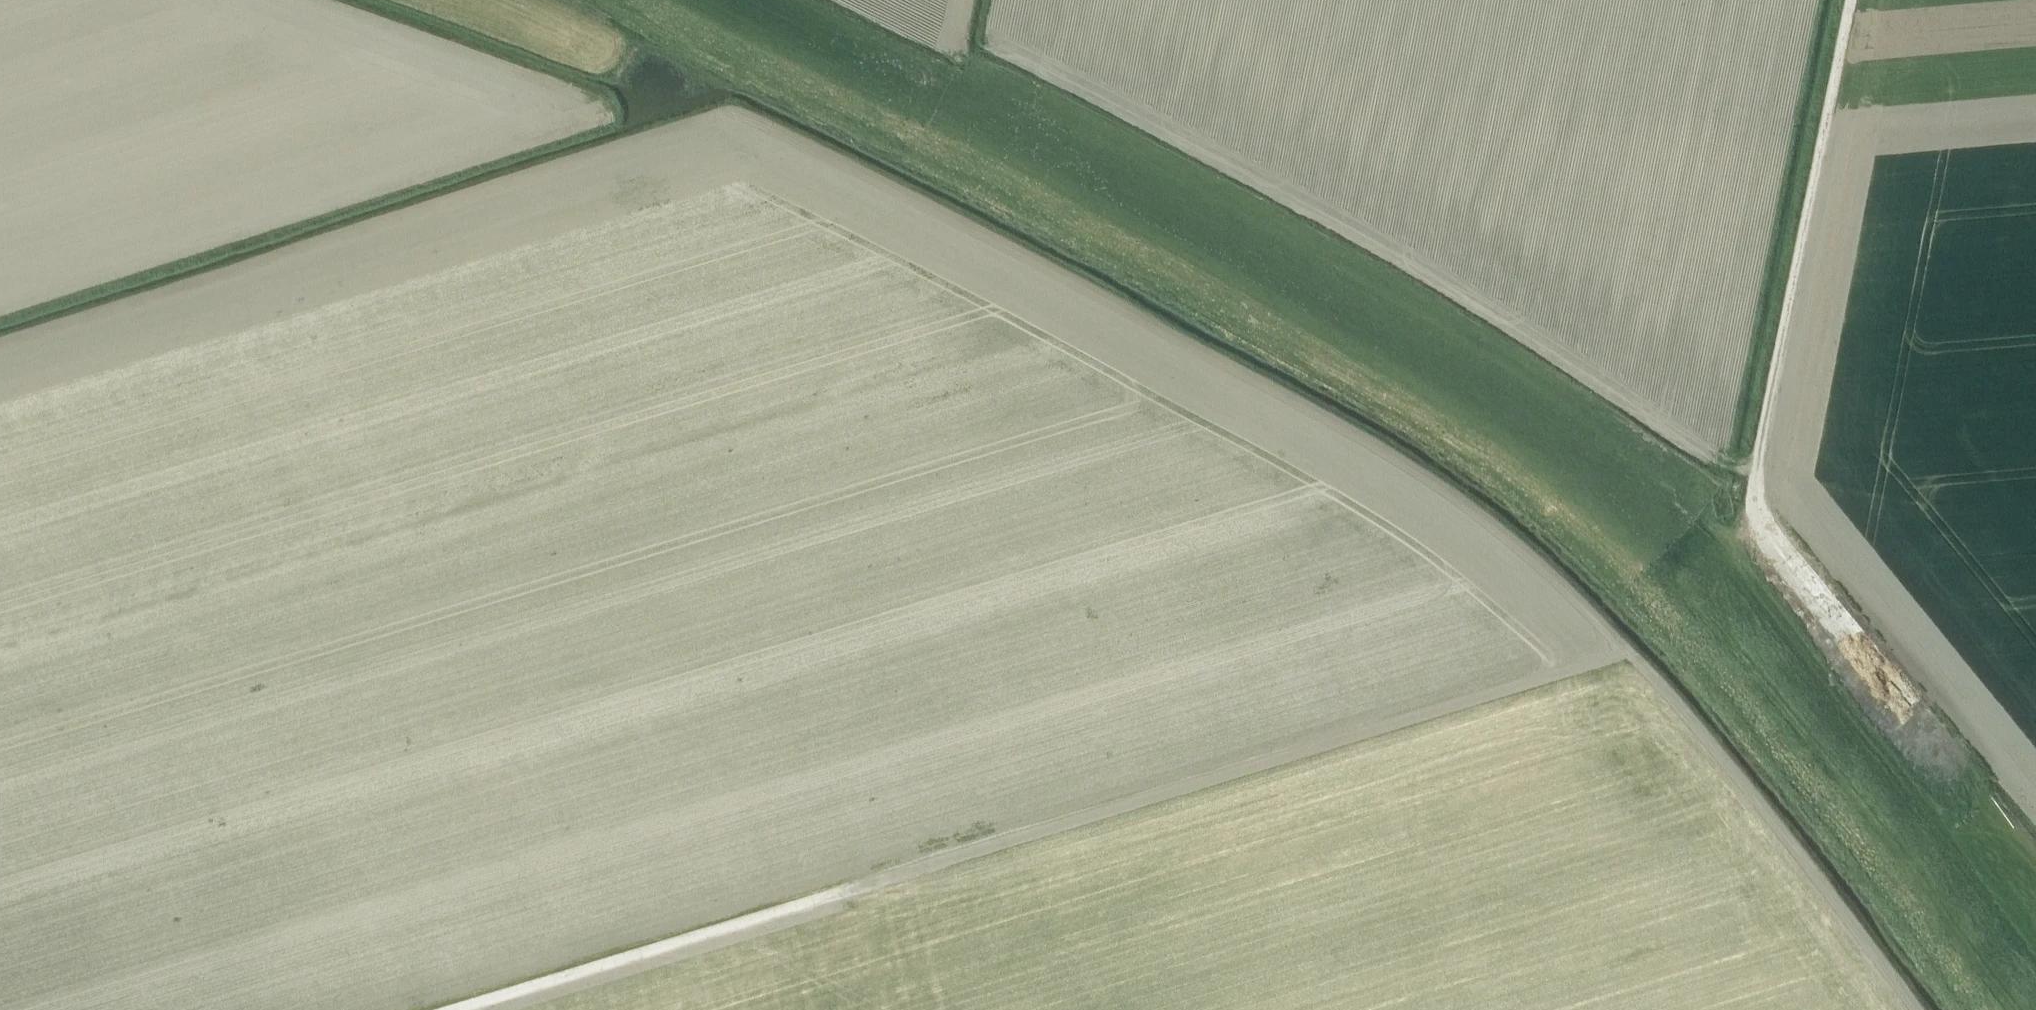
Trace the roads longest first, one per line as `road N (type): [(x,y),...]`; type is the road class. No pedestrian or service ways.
road 1 (track): [(1903,711),(1766,544),(1752,500),(1851,0)]
road 2 (track): [(453,1009),(841,892)]

